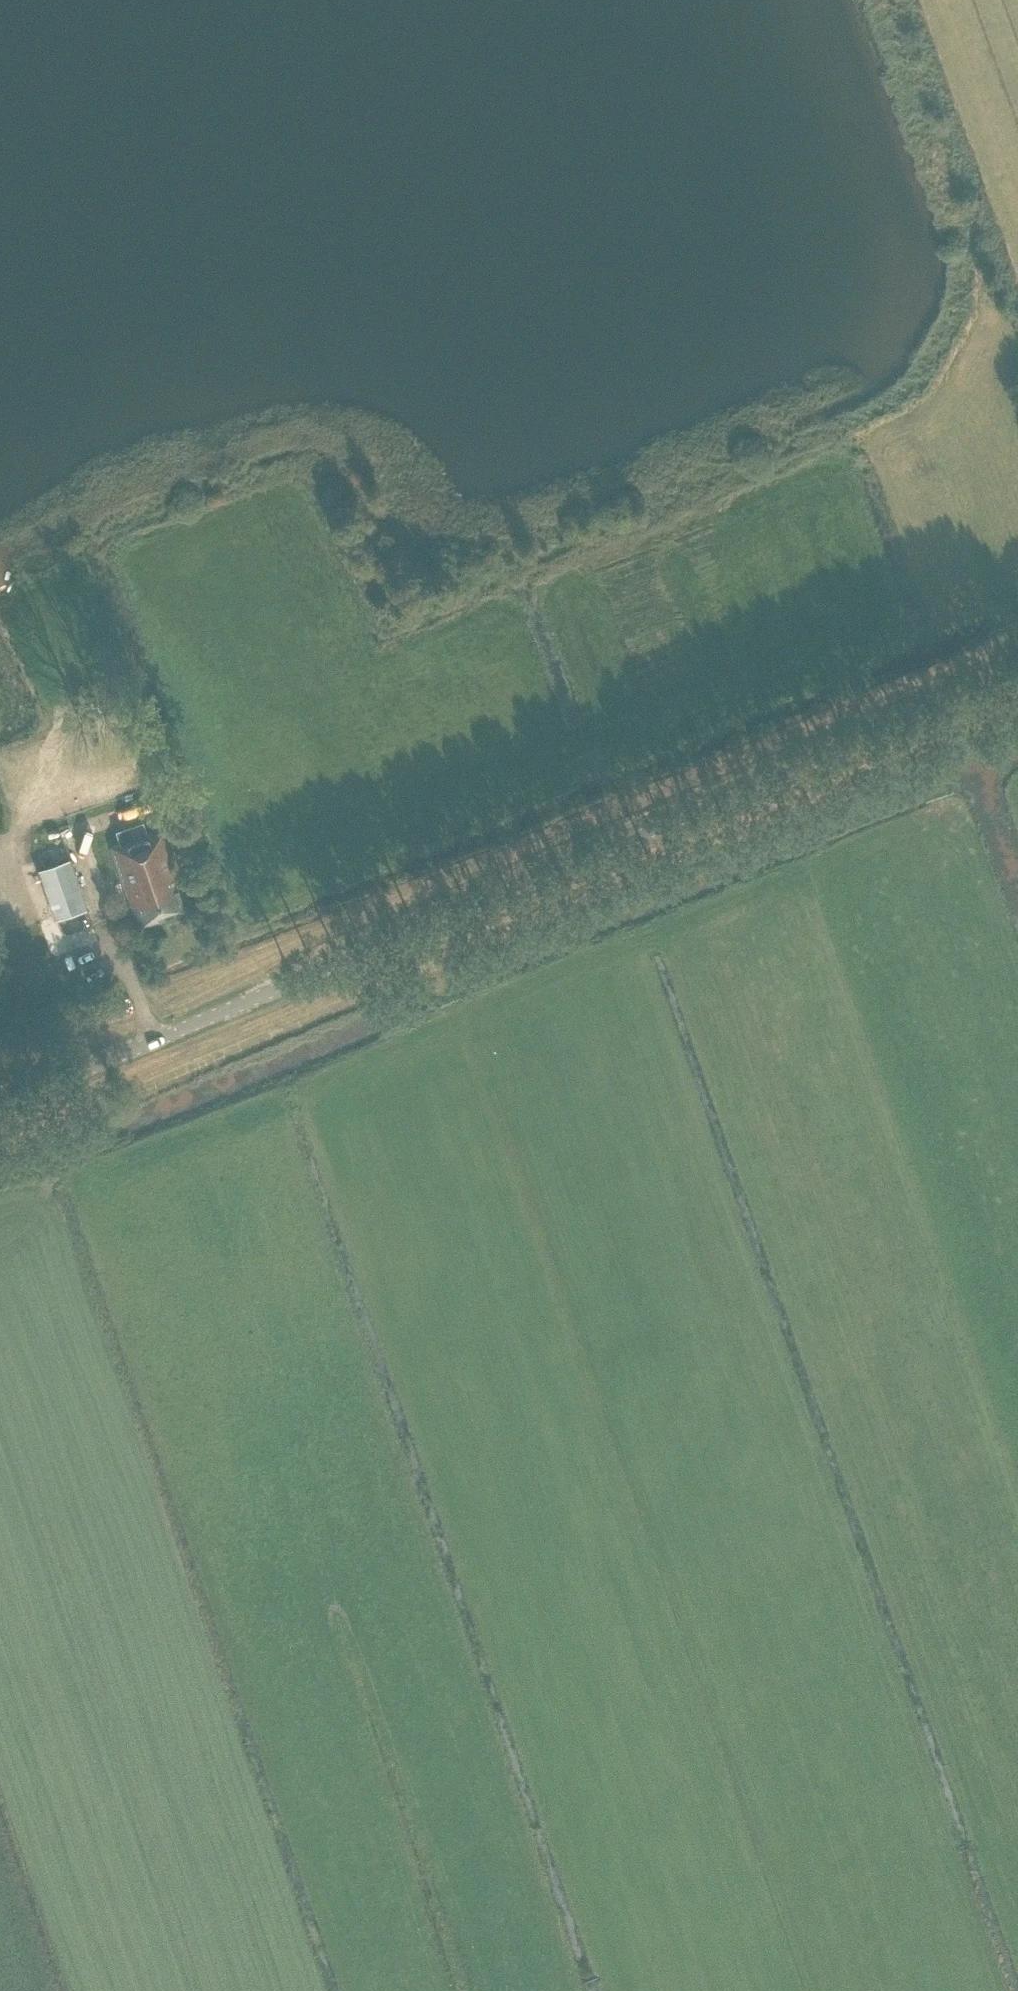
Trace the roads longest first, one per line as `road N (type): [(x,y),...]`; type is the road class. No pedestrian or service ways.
road 1 (unclassified): [(0,1107),(1017,677)]

